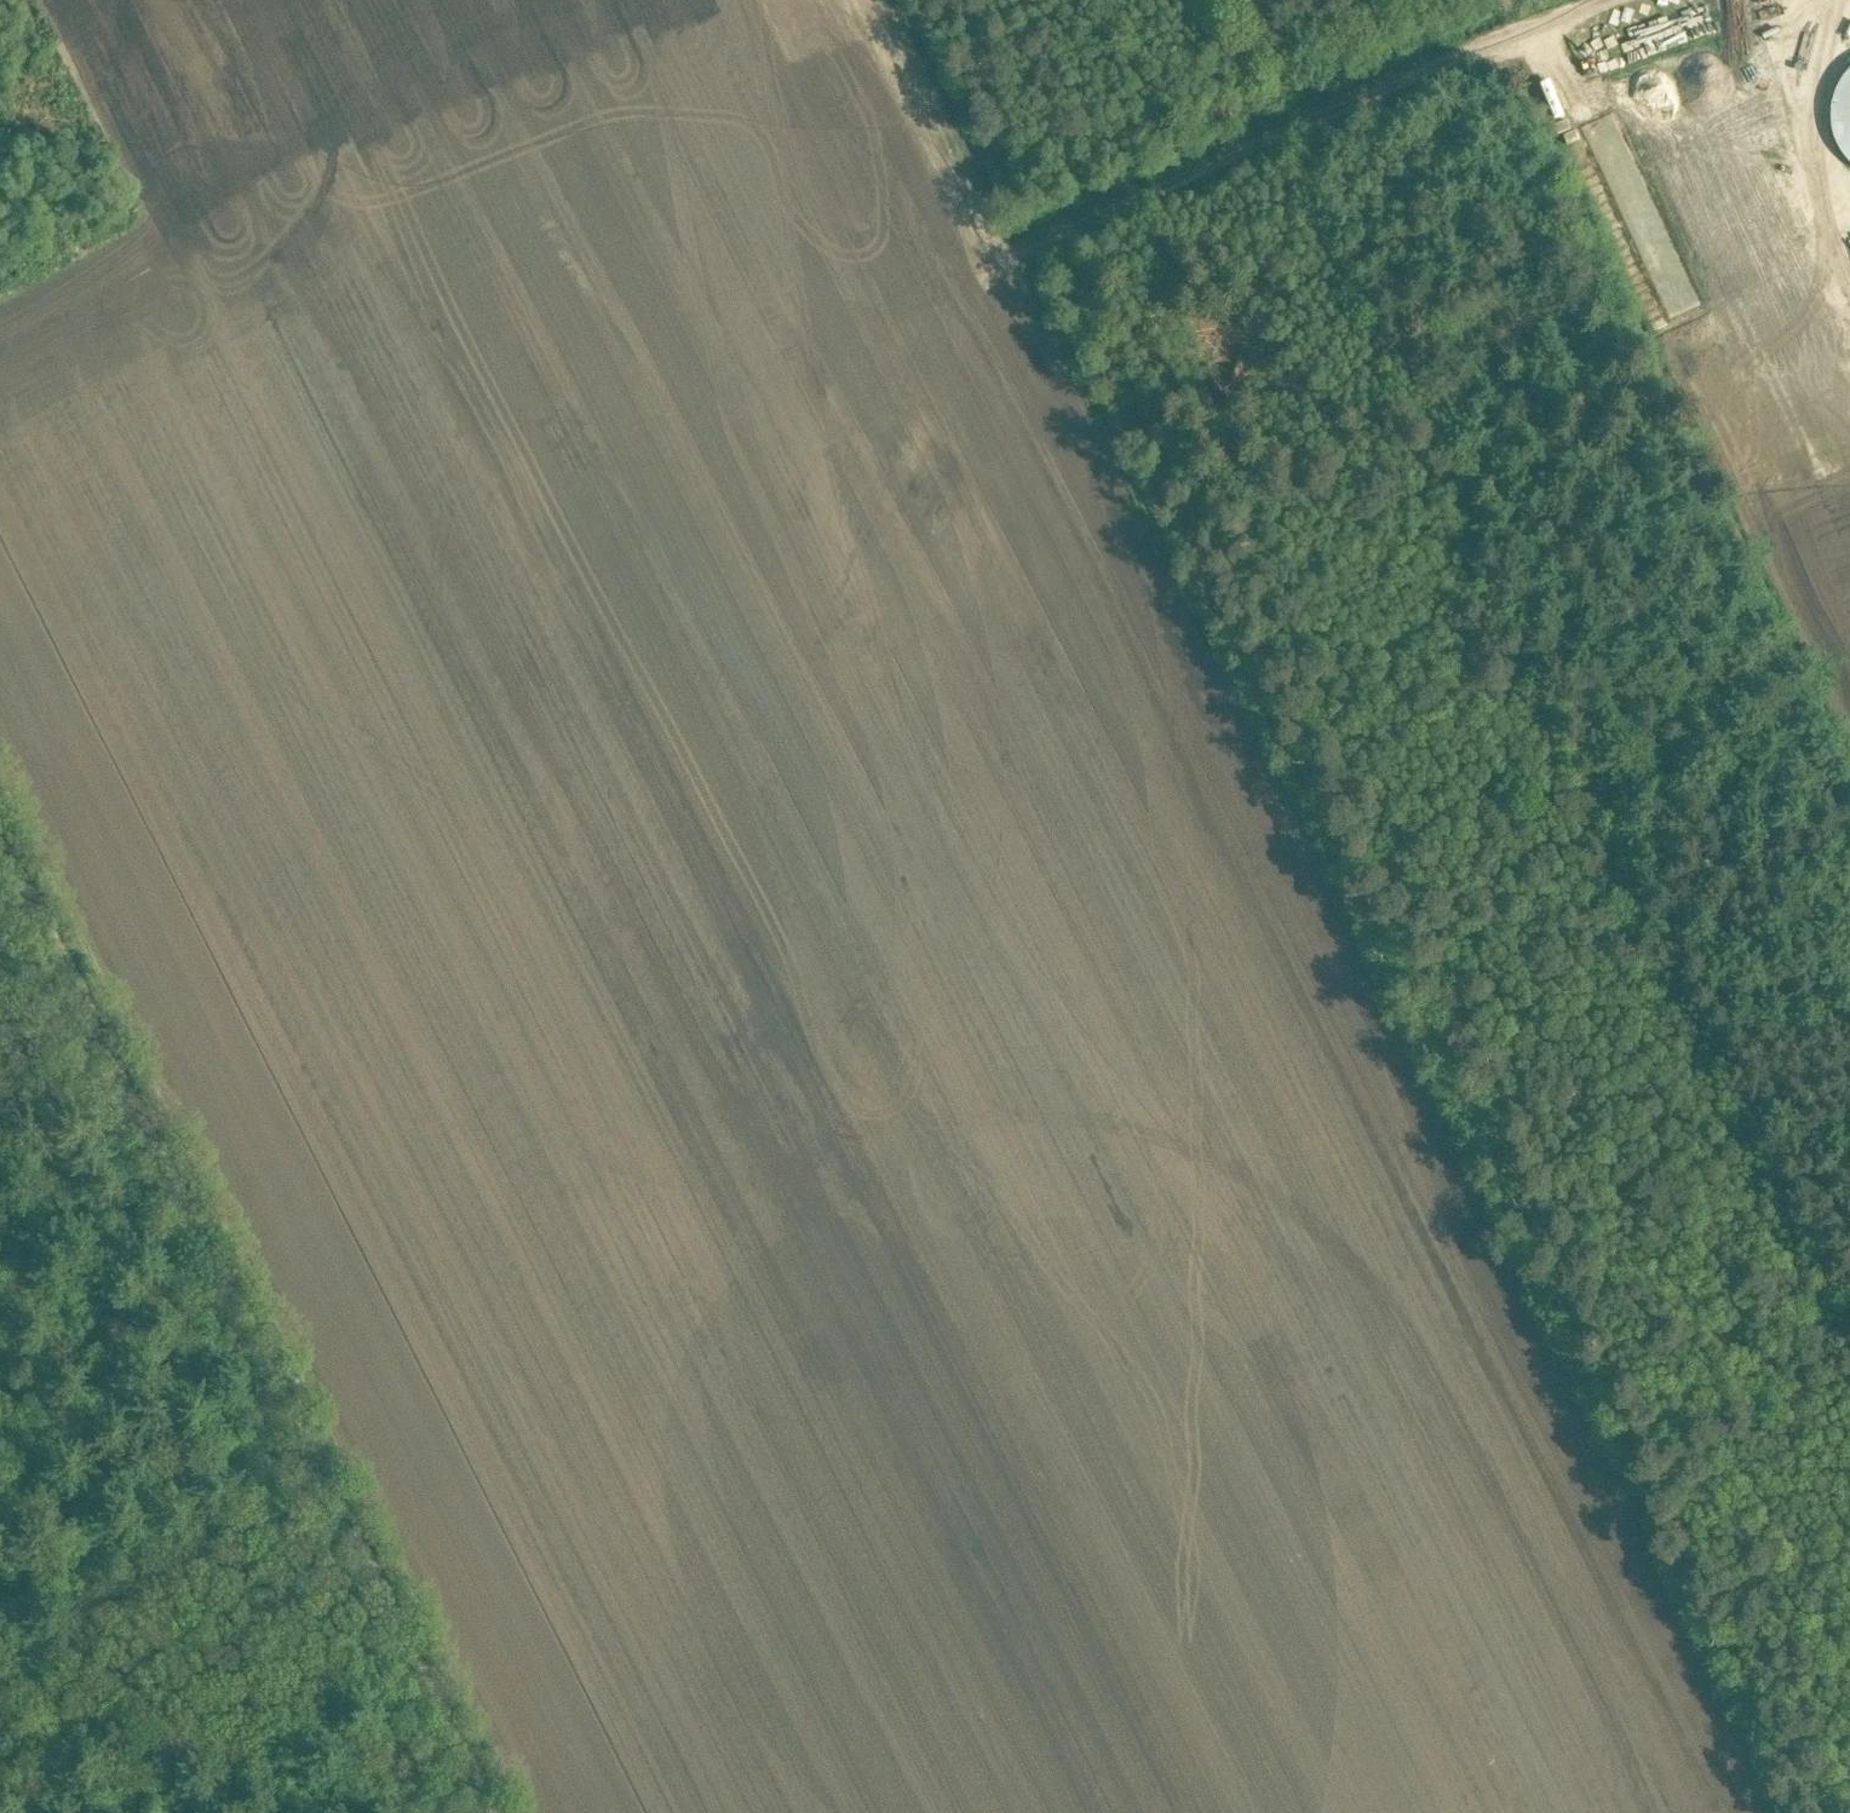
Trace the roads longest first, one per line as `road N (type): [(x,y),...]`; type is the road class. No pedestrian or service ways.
road 1 (track): [(500,1812),(342,1491),(0,837)]
road 2 (track): [(0,1674),(174,1573),(342,1491)]

